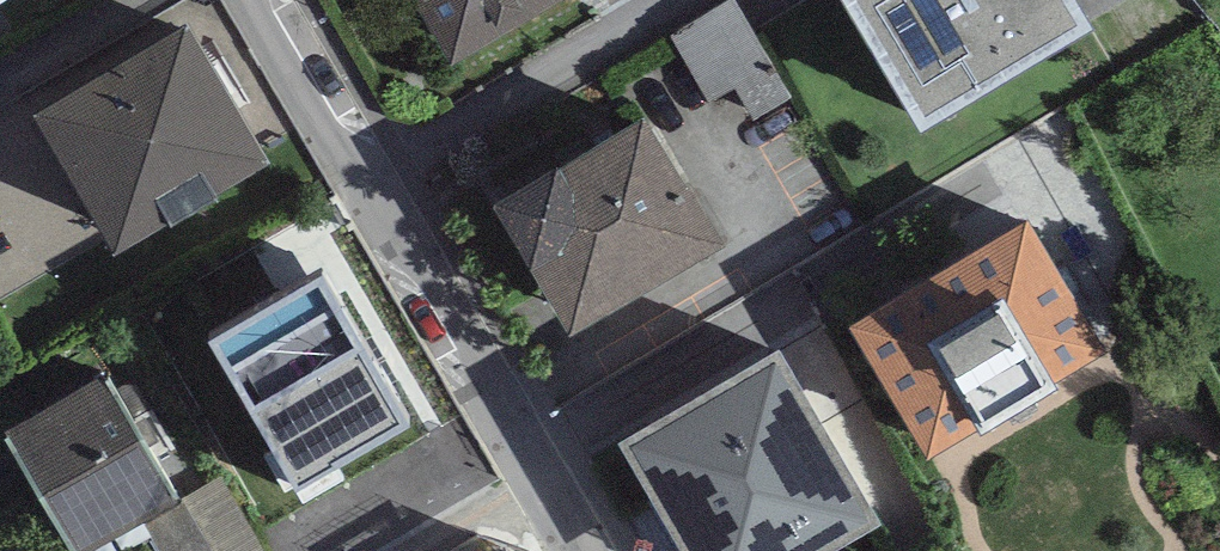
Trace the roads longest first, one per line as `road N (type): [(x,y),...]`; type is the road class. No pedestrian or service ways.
road 1 (residential): [(586,550),(369,174)]
road 2 (residential): [(0,390),(369,174)]
road 3 (residential): [(369,174),(267,0)]

